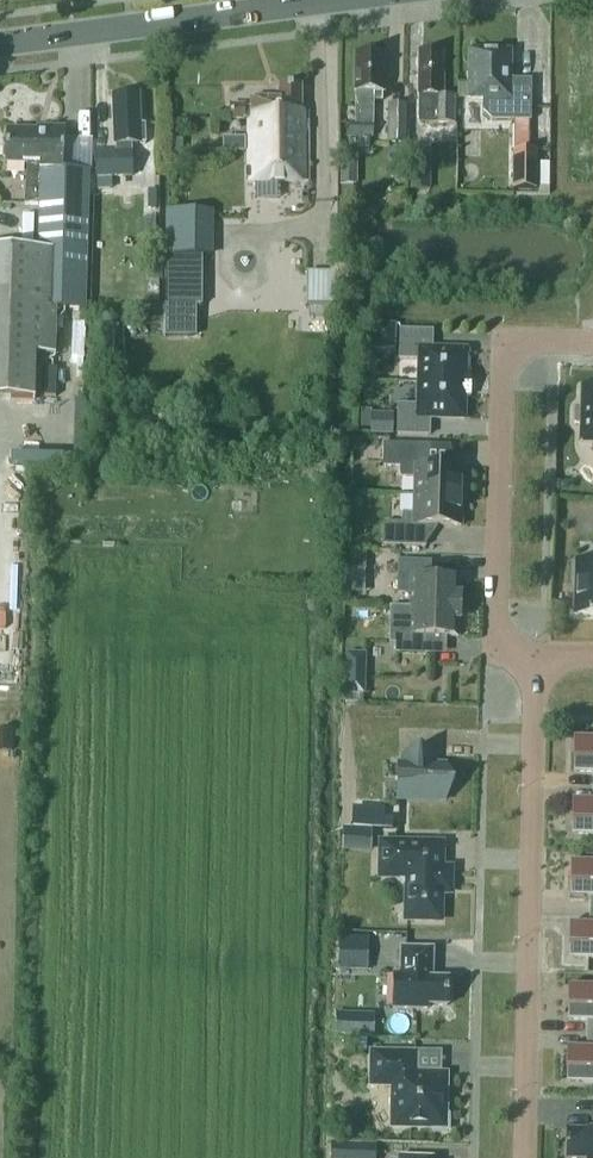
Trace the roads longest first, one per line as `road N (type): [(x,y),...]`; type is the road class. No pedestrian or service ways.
road 1 (residential): [(528,1157),(535,670)]
road 2 (residential): [(535,670),(496,651),(509,368),(531,351),(592,351)]
road 3 (tertiary): [(0,41),(318,0)]

